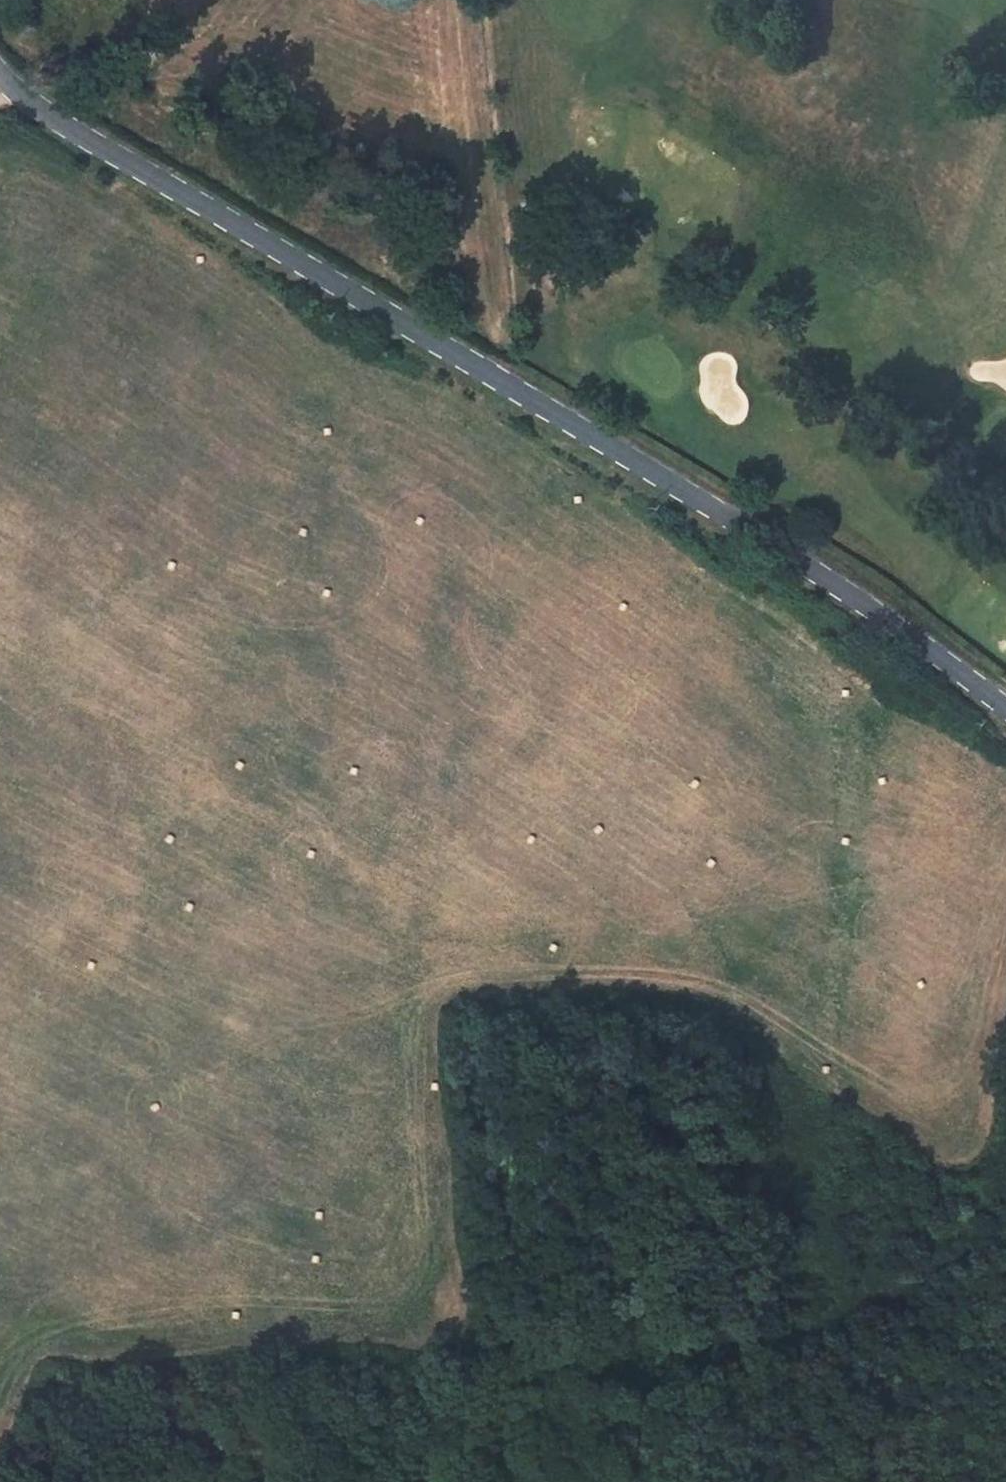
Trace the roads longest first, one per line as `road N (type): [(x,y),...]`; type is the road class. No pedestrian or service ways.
road 1 (residential): [(0,63),(38,108),(883,615),(1005,716)]

